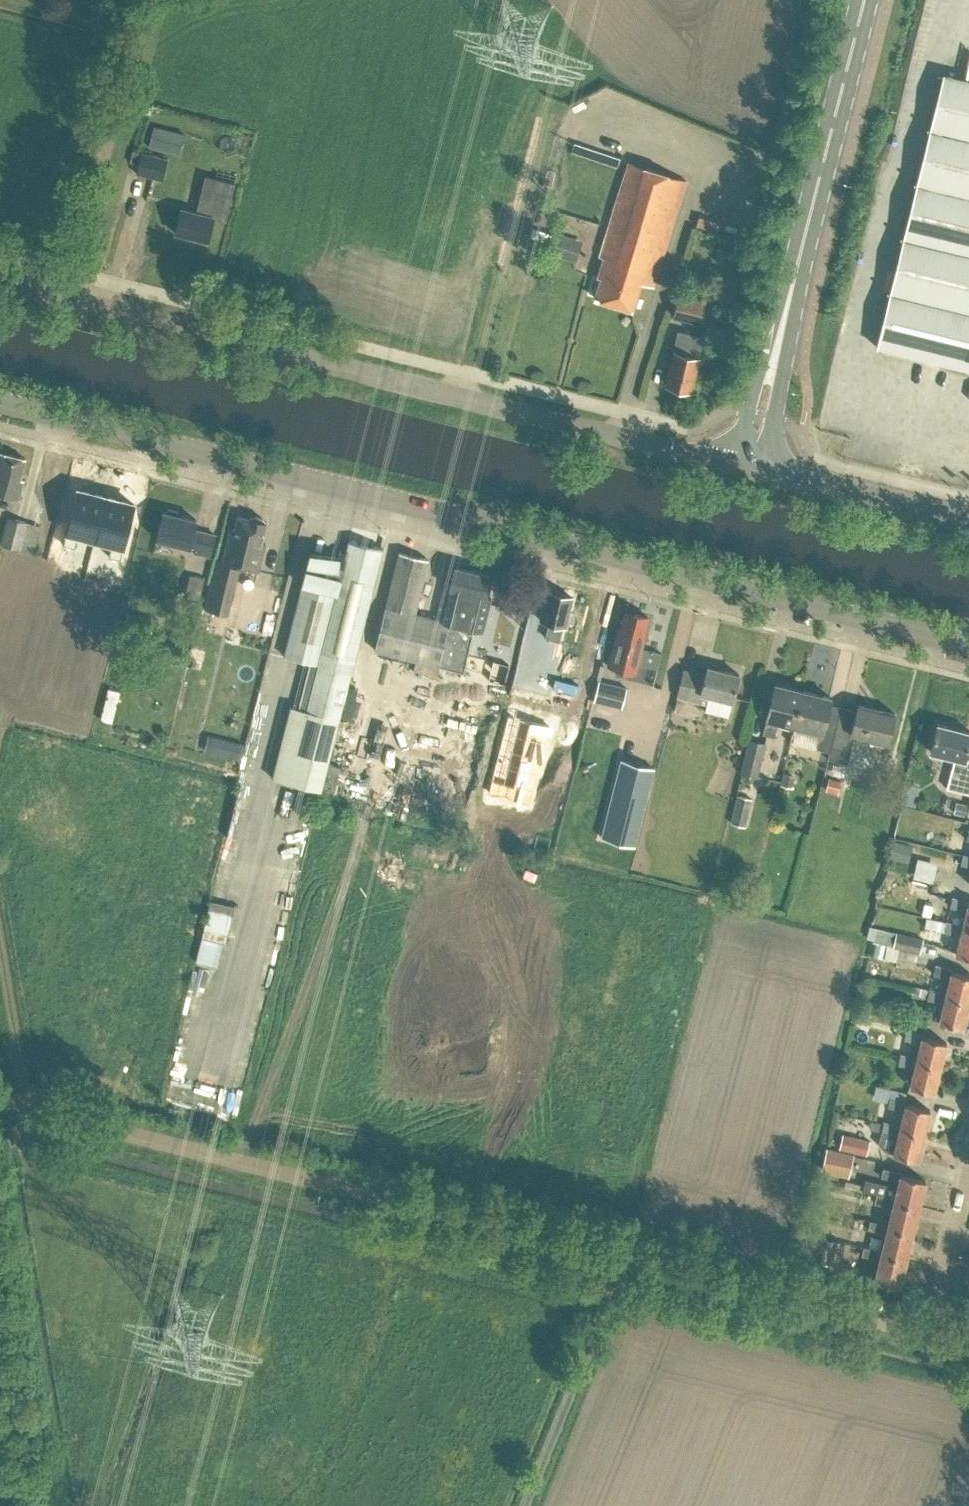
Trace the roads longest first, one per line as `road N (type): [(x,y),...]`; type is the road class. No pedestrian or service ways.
road 1 (secondary): [(968,645),(0,397)]
road 2 (unclassified): [(931,1333),(0,1098)]
road 3 (unclassified): [(744,467),(0,281)]
road 4 (tertiary): [(744,467),(862,0)]
road 5 (tertiary): [(968,522),(744,467)]
road 6 (residential): [(931,1333),(968,1179)]

